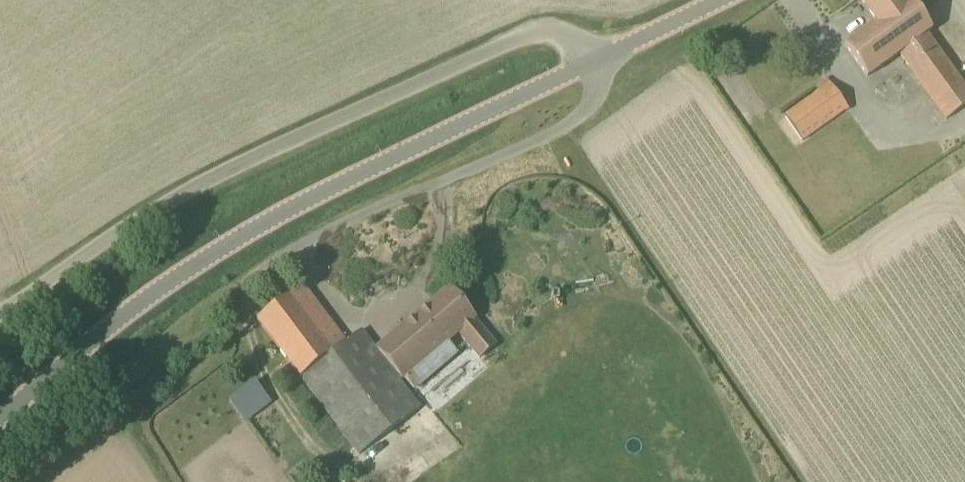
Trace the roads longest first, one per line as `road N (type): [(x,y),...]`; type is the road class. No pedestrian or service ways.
road 1 (unclassified): [(0,422),(176,274),(297,206),(602,59)]
road 2 (unclassified): [(0,317),(166,204),(475,54),(557,32),(602,59)]
road 3 (unclassified): [(602,59),(717,0)]

